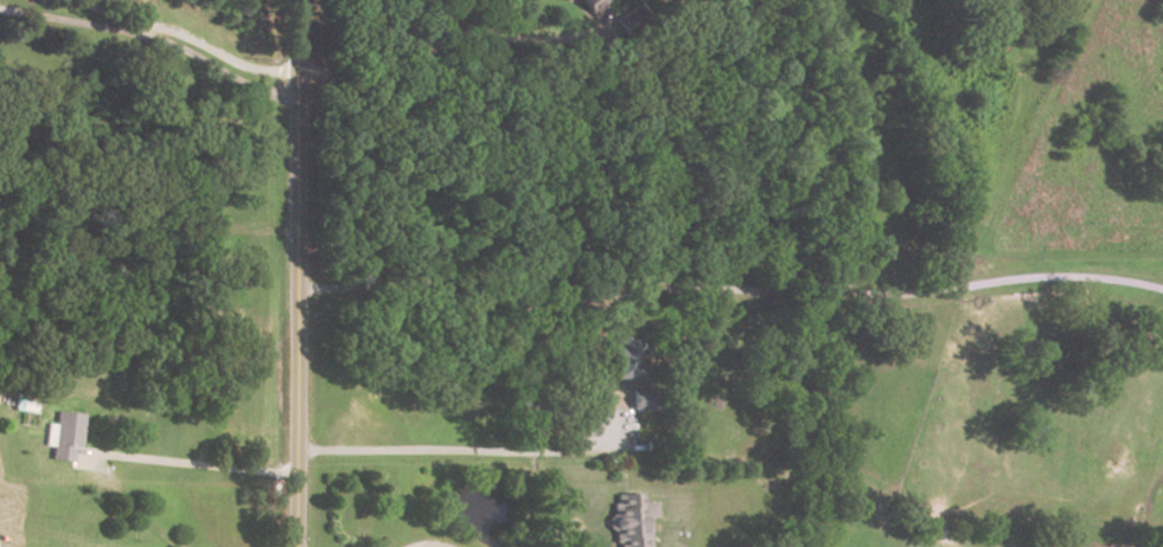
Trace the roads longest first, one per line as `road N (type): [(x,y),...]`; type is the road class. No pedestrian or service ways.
road 1 (tertiary): [(298,546),(298,0)]

